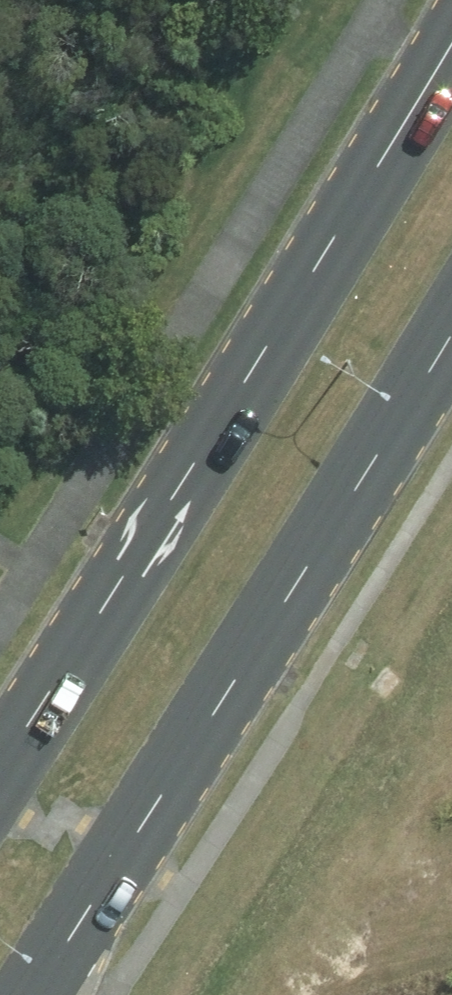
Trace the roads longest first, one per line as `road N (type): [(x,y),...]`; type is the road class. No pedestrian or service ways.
road 1 (secondary): [(0,760),(107,602),(451,42)]
road 2 (secondary): [(451,338),(36,994)]

